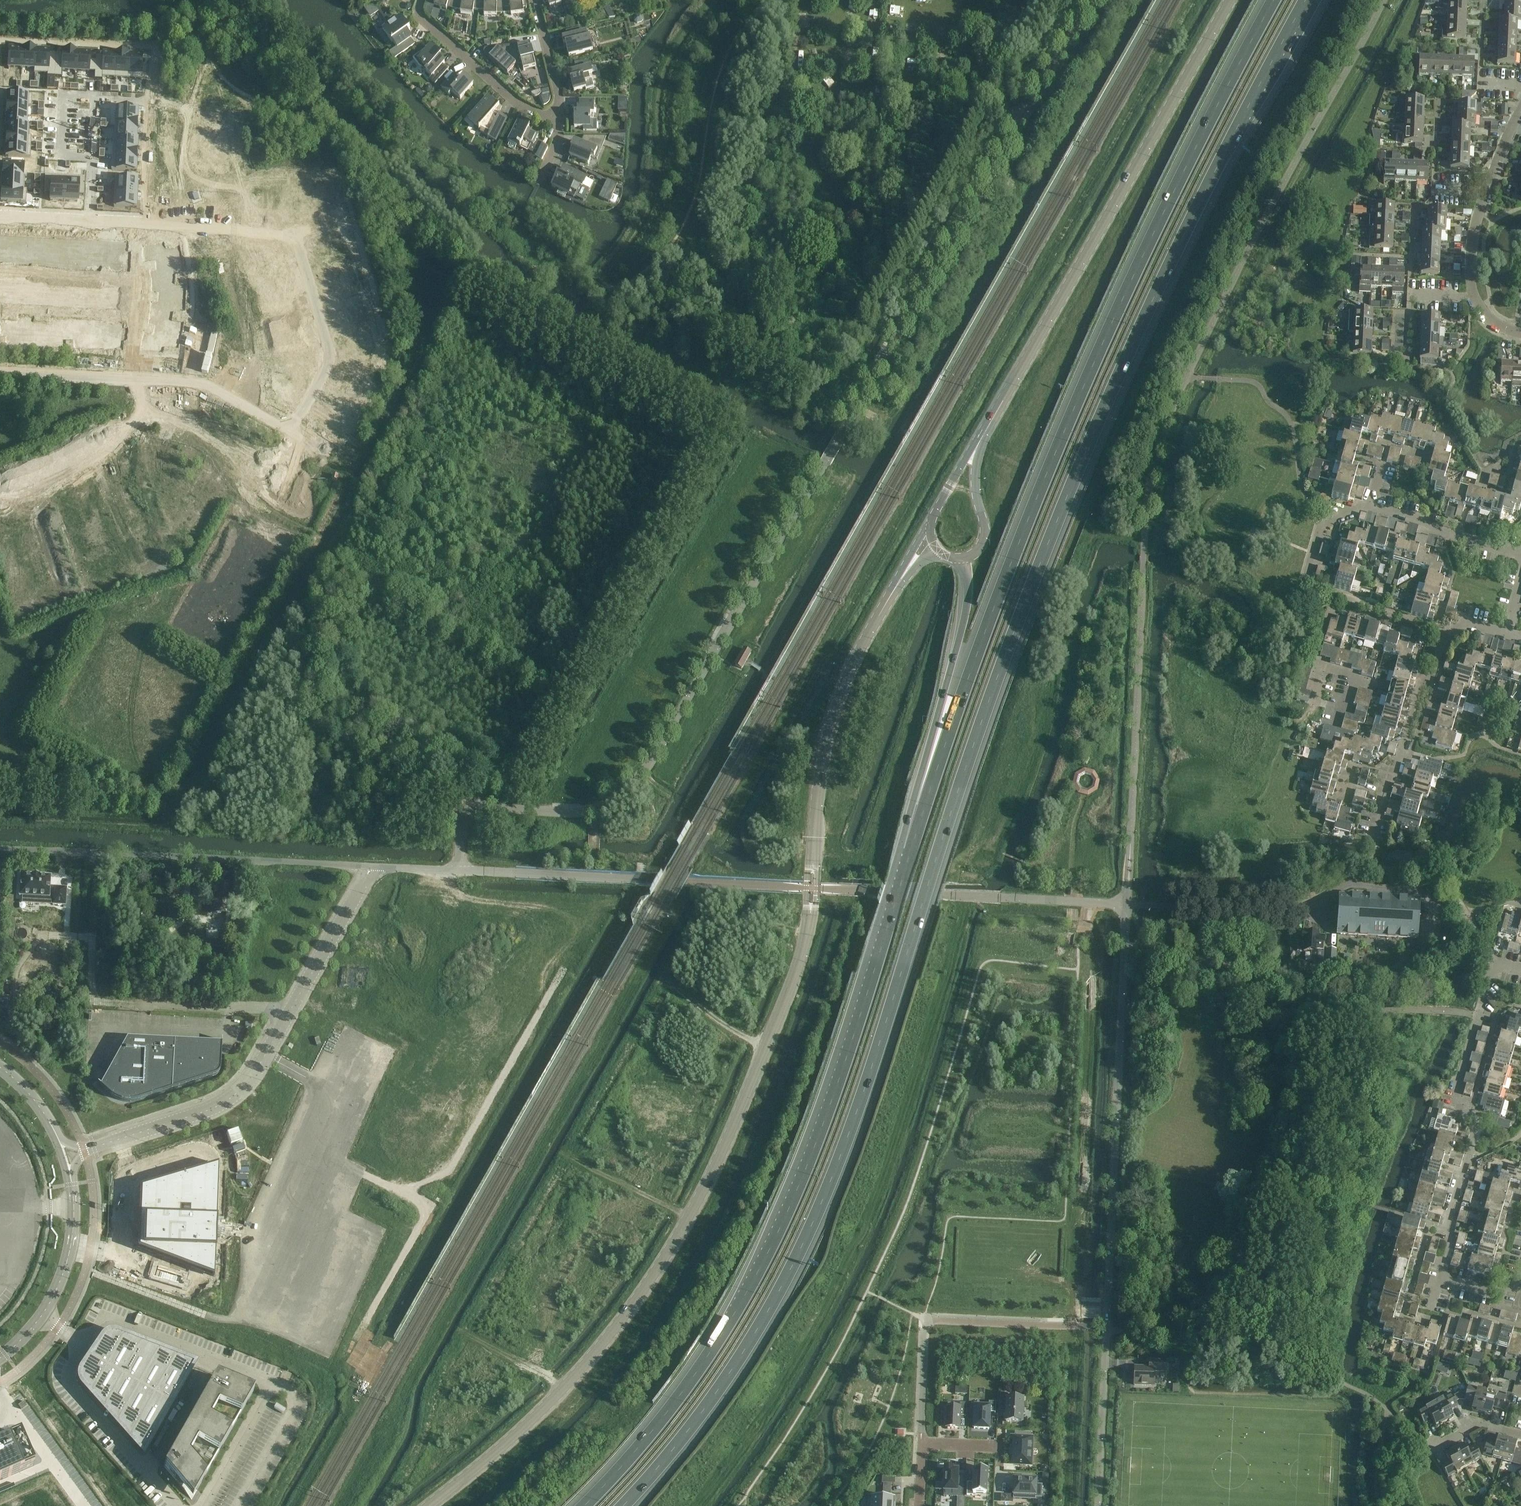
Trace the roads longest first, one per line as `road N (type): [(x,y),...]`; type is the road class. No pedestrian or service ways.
road 1 (trunk): [(622,1505),(731,1373),(813,1222),(857,1112),(979,734),(1098,416),(1305,0)]
road 2 (unclassified): [(459,870),(469,810),(597,813),(647,770),(1088,0)]
road 3 (tertiary): [(880,613),(826,740),(808,926),(794,974),(705,1186),(647,1287),(577,1374),(429,1505)]
road 4 (trunk): [(1274,0),(1167,204),(1066,423),(908,854)]
road 5 (trunk): [(908,854),(833,1095),(755,1278),(674,1404),(584,1505)]
road 6 (unclassified): [(1127,905),(1098,1505)]
road 7 (residential): [(0,216),(296,235),(333,365),(294,430)]
road 8 (tertiary): [(1230,0),(991,422)]
road 9 (unclassified): [(65,1157),(236,1097),(371,867)]
road 10 (residential): [(371,867),(16,849)]
road 11 (residential): [(1439,1280),(1473,1144),(1473,1129),(1455,1098),(1494,962)]
road 12 (residential): [(294,430),(199,381),(0,373)]
road 13 (trunk): [(963,560),(964,619),(908,854)]
road 14 (residential): [(1520,334),(1502,329),(1481,309),(1470,269),(1485,192),(1520,111)]
road 15 (residential): [(1369,865),(1389,773),(1421,689),(1435,682),(1448,636)]
road 16 (residential): [(1448,636),(1303,591),(1321,529),(1332,520)]
road 17 (tertiary): [(0,1357),(40,1318),(65,1269),(74,1208),(65,1157)]
road 18 (residential): [(557,118),(518,104),(419,15),(421,0)]
road 19 (residential): [(1520,555),(1370,506)]
road 20 (tertiary): [(963,560),(986,536),(974,474),(991,422)]
road 21 (residential): [(920,1505),(922,1443),(1000,1446)]
road 22 (track): [(238,229),(213,129),(188,112)]
road 23 (residential): [(557,118),(534,0)]

